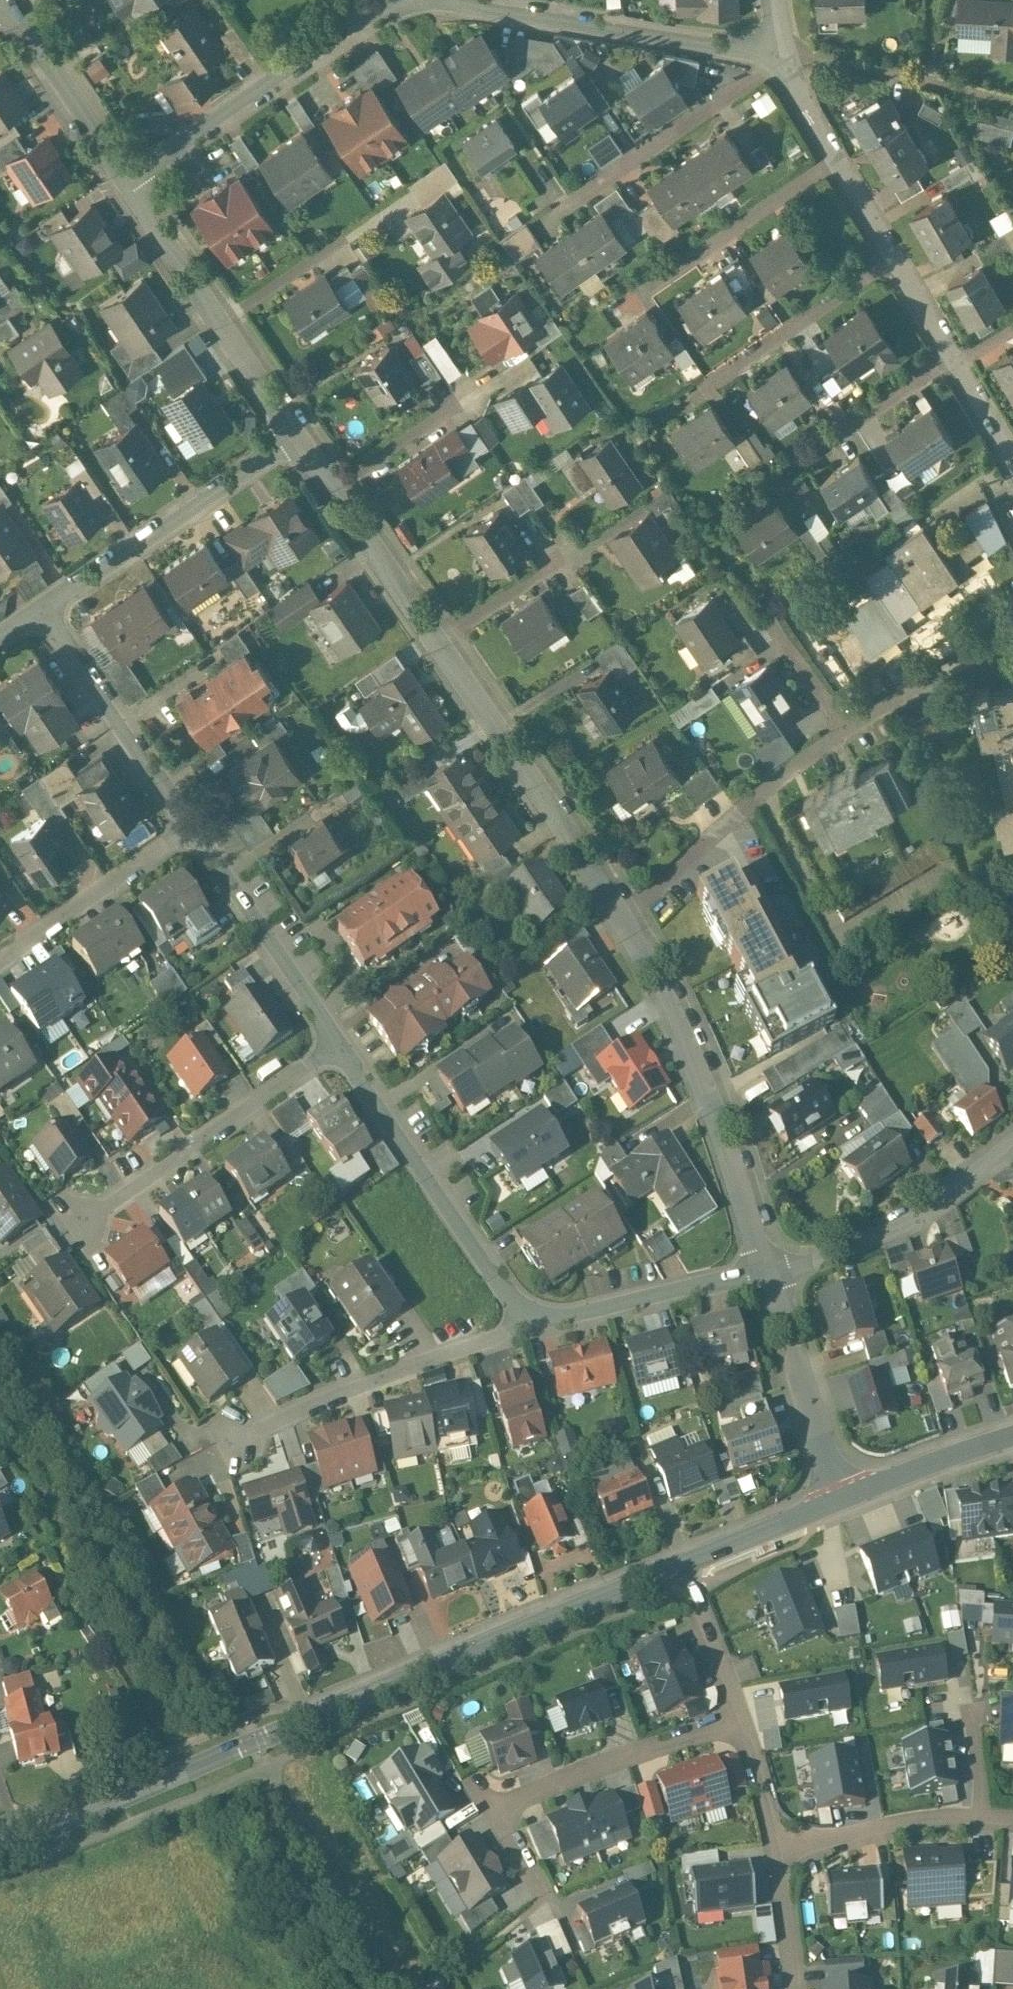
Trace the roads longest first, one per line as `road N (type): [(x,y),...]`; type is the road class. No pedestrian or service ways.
road 1 (residential): [(772,1270),(707,1081),(623,913),(445,634),(302,435)]
road 2 (residential): [(42,612),(522,1307)]
road 3 (tertiary): [(676,1567),(0,1844)]
road 4 (residential): [(777,53),(1012,462)]
road 5 (residential): [(423,0),(371,18),(128,177)]
road 6 (residential): [(777,53),(450,0)]
road 7 (residential): [(302,435),(42,612)]
road 8 (residential): [(302,435),(128,177)]
road 9 (residential): [(1012,1140),(914,1216),(859,1245),(772,1270)]
road 10 (residential): [(741,1721),(617,1762),(494,1818)]
road 11 (residential): [(772,1270),(557,1318),(522,1307)]
road 12 (residential): [(1012,1822),(907,1827),(776,1856)]
road 13 (residential): [(842,1497),(772,1270)]
road 14 (residential): [(128,177),(6,1)]
road 15 (tertiary): [(1012,1433),(842,1497)]
road 16 (tertiary): [(842,1497),(676,1567)]
road 17 (residential): [(741,1721),(676,1567)]
road 18 (residential): [(776,1856),(741,1721)]
road 19 (residential): [(795,1988),(776,1856)]

